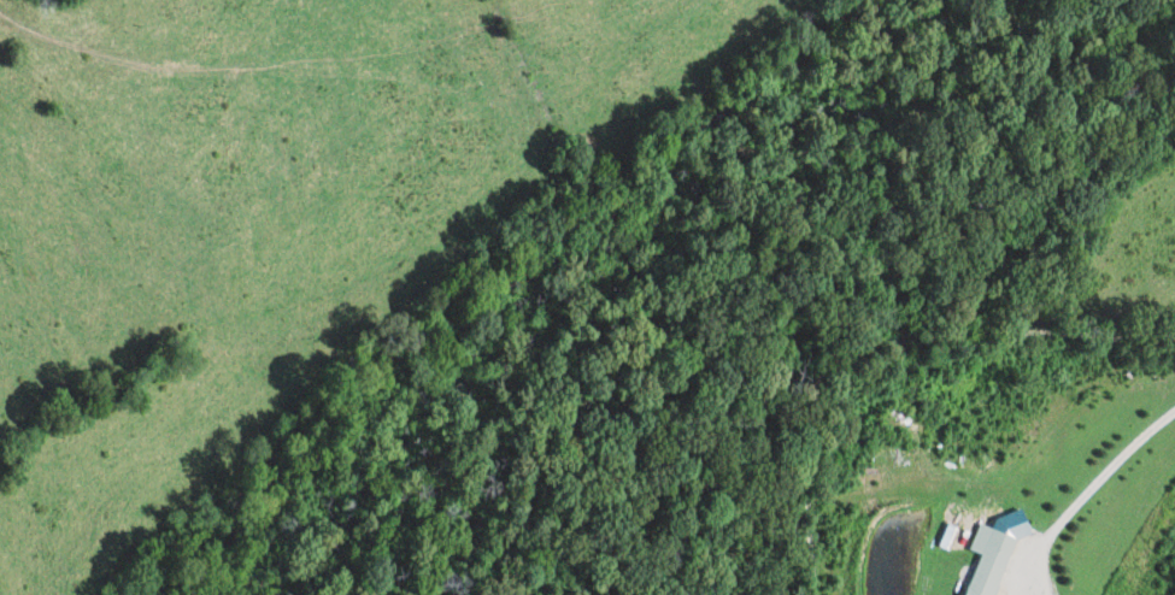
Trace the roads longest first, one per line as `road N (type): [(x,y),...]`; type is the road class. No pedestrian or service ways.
road 1 (residential): [(390,594),(439,549),(718,412),(829,419),(1038,523),(1103,523),(1174,425)]

